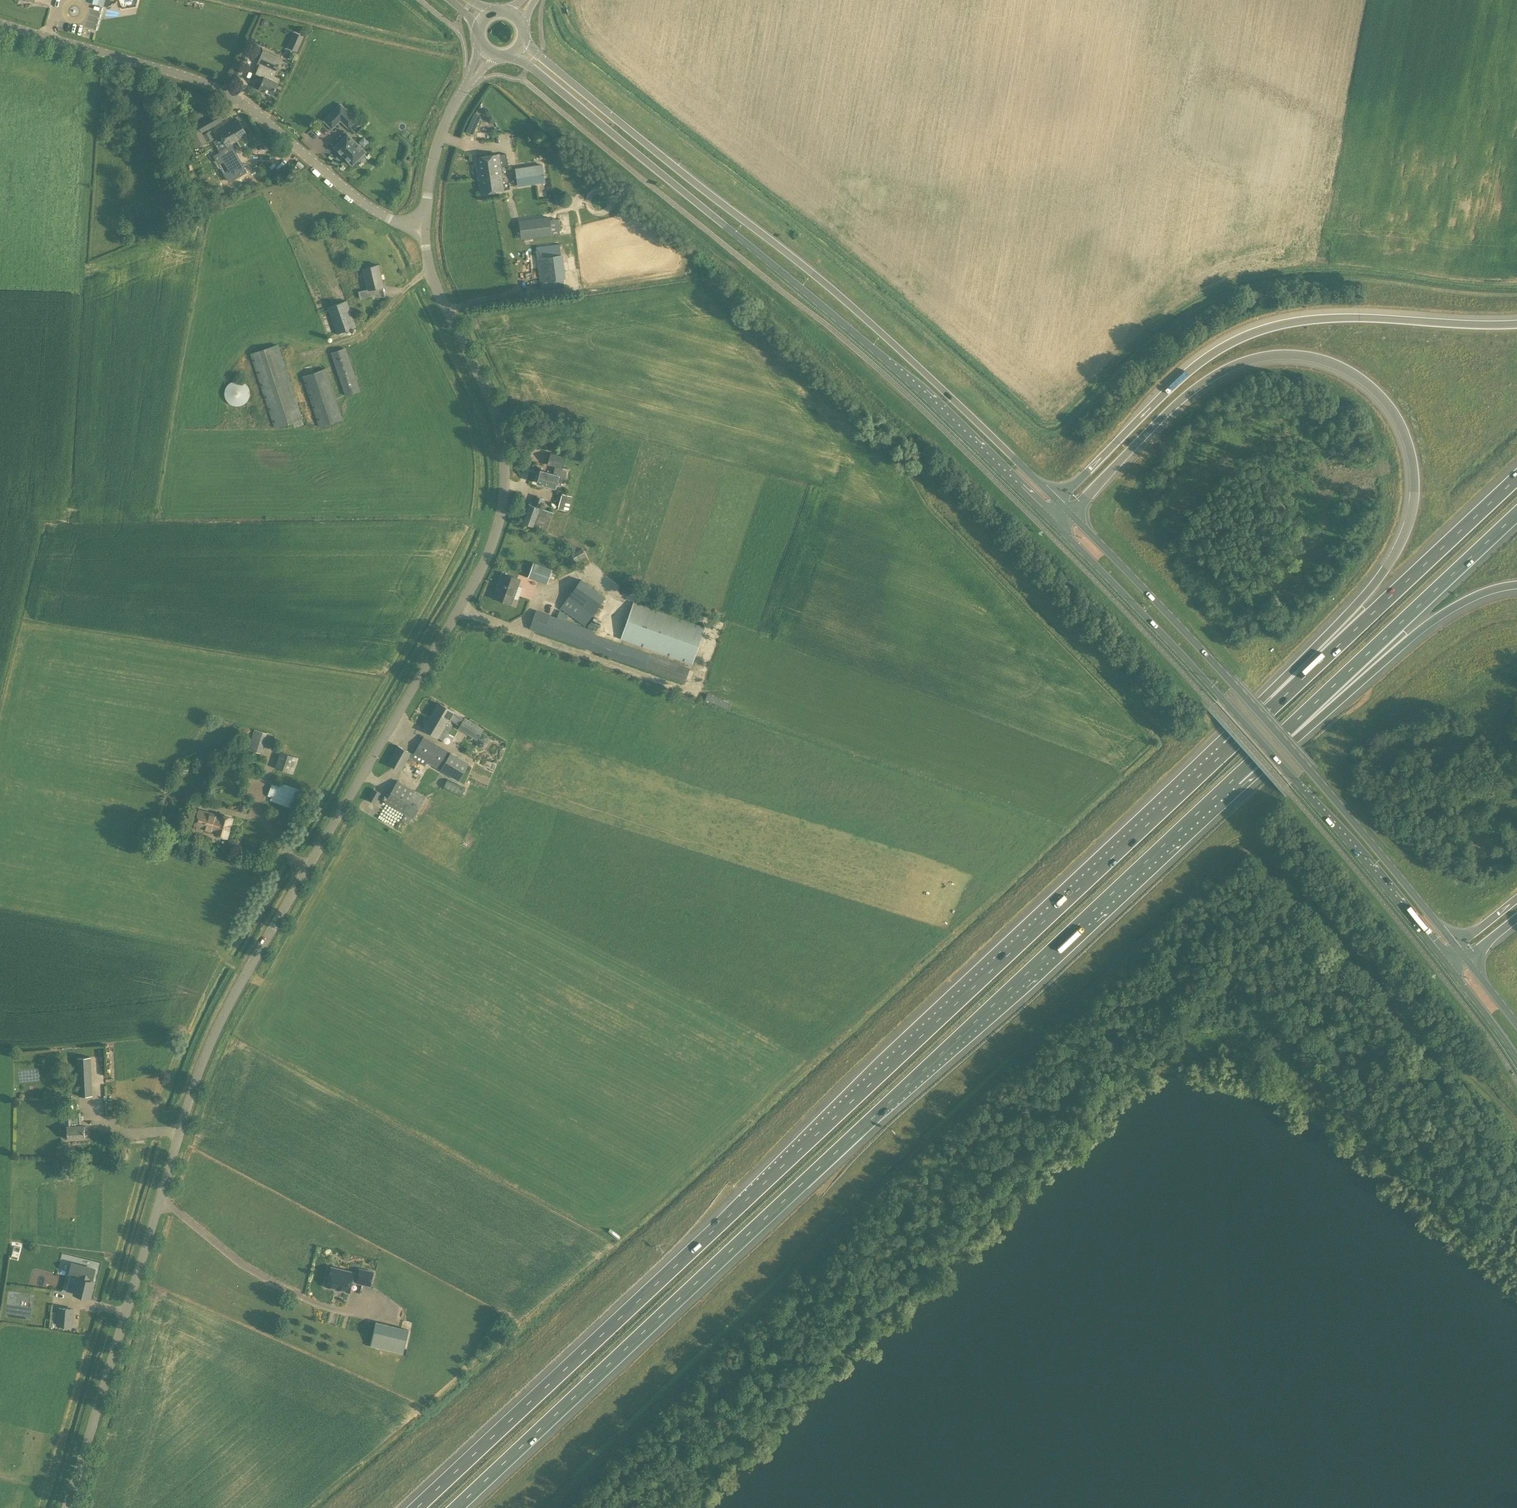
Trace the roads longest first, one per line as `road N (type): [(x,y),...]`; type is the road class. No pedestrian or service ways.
road 1 (unclassified): [(69,1507),(202,1071),(495,535),(505,498),(497,426),(434,282),(422,225)]
road 2 (motorway): [(1227,750),(413,1507)]
road 3 (motorway): [(451,1507),(1231,782)]
road 4 (motorway): [(1071,514),(1192,391),(1266,356),(1346,371),(1399,422),(1414,497),(1398,549),(1362,602),(1227,750)]
road 5 (secondary): [(515,57),(903,375),(1052,522)]
road 6 (secondary): [(1058,502),(857,311),(526,45)]
road 7 (primary): [(1052,522),(1221,697),(1447,963)]
road 8 (primary): [(1455,945),(1307,769),(1071,514)]
road 9 (motorway): [(1516,326),(1353,319),(1250,335),(1169,389),(1058,502)]
road 10 (unclassified): [(0,25),(190,76),(256,111),(367,206),(401,224),(422,225)]
road 11 (motorway): [(1516,478),(1227,750)]
road 12 (motorway): [(1231,782),(1516,514)]
road 13 (motorway): [(1231,782),(1310,728),(1433,620),(1473,598),(1516,586)]
road 14 (unclassified): [(422,225),(437,148),(472,77)]
road 15 (primary): [(1447,963),(1516,1061)]

